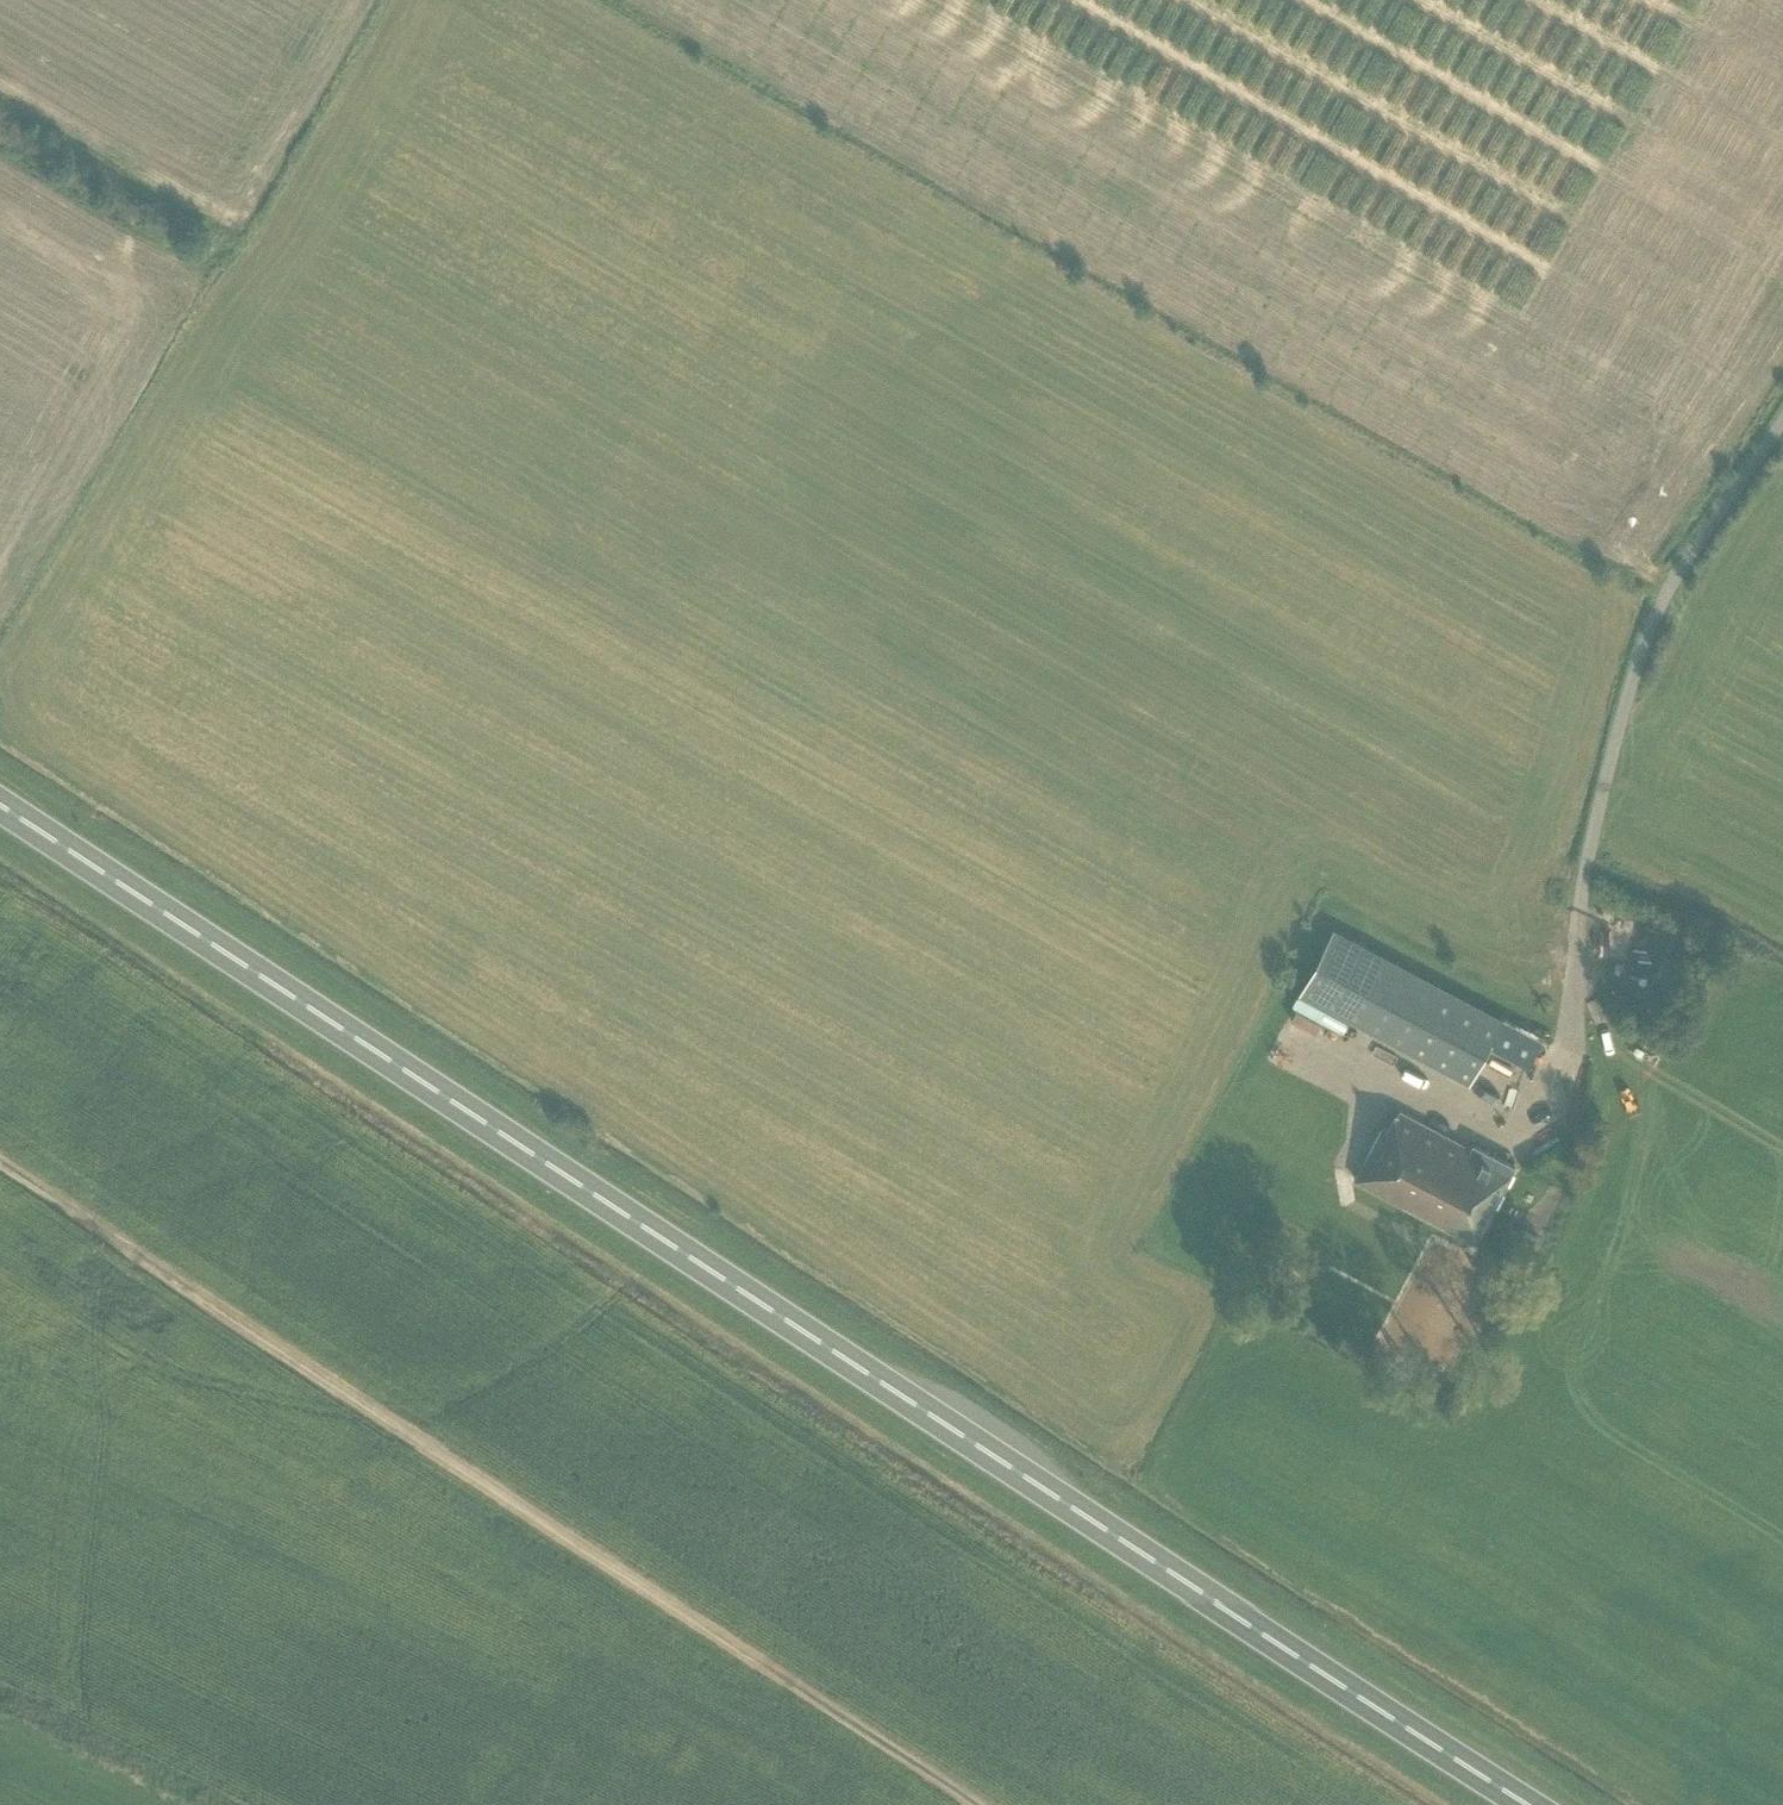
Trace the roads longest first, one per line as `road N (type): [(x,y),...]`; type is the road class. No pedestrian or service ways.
road 1 (trunk): [(1531,1804),(0,805)]
road 2 (unclassified): [(1579,1063),(1587,847),(1618,725),(1653,612),(1679,562),(1782,420)]

